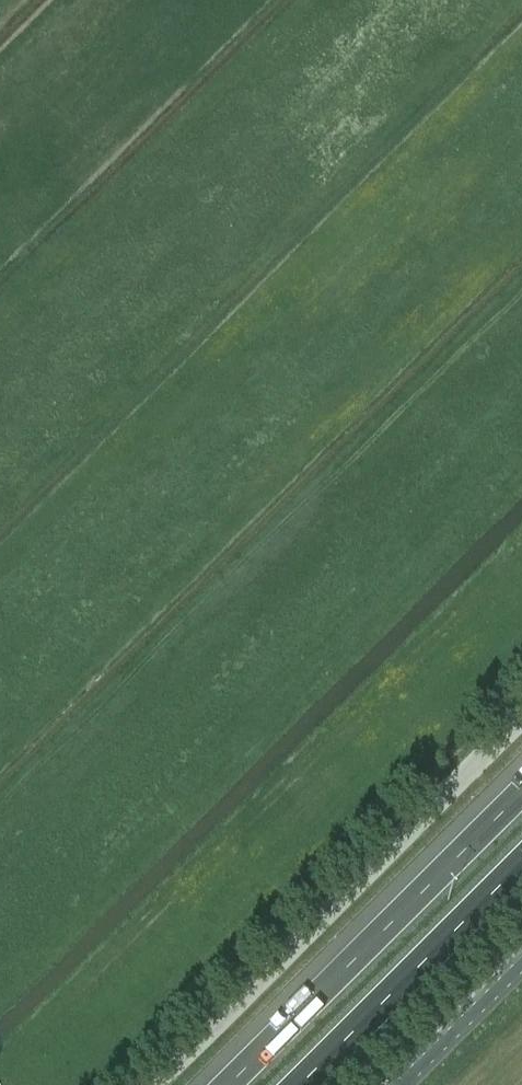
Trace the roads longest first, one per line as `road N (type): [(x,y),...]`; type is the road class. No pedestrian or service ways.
road 1 (unclassified): [(156,1084),(521,718)]
road 2 (motorway): [(521,793),(229,1084)]
road 3 (motorway): [(300,1084),(521,865)]
road 4 (unclassified): [(400,1084),(521,963)]

